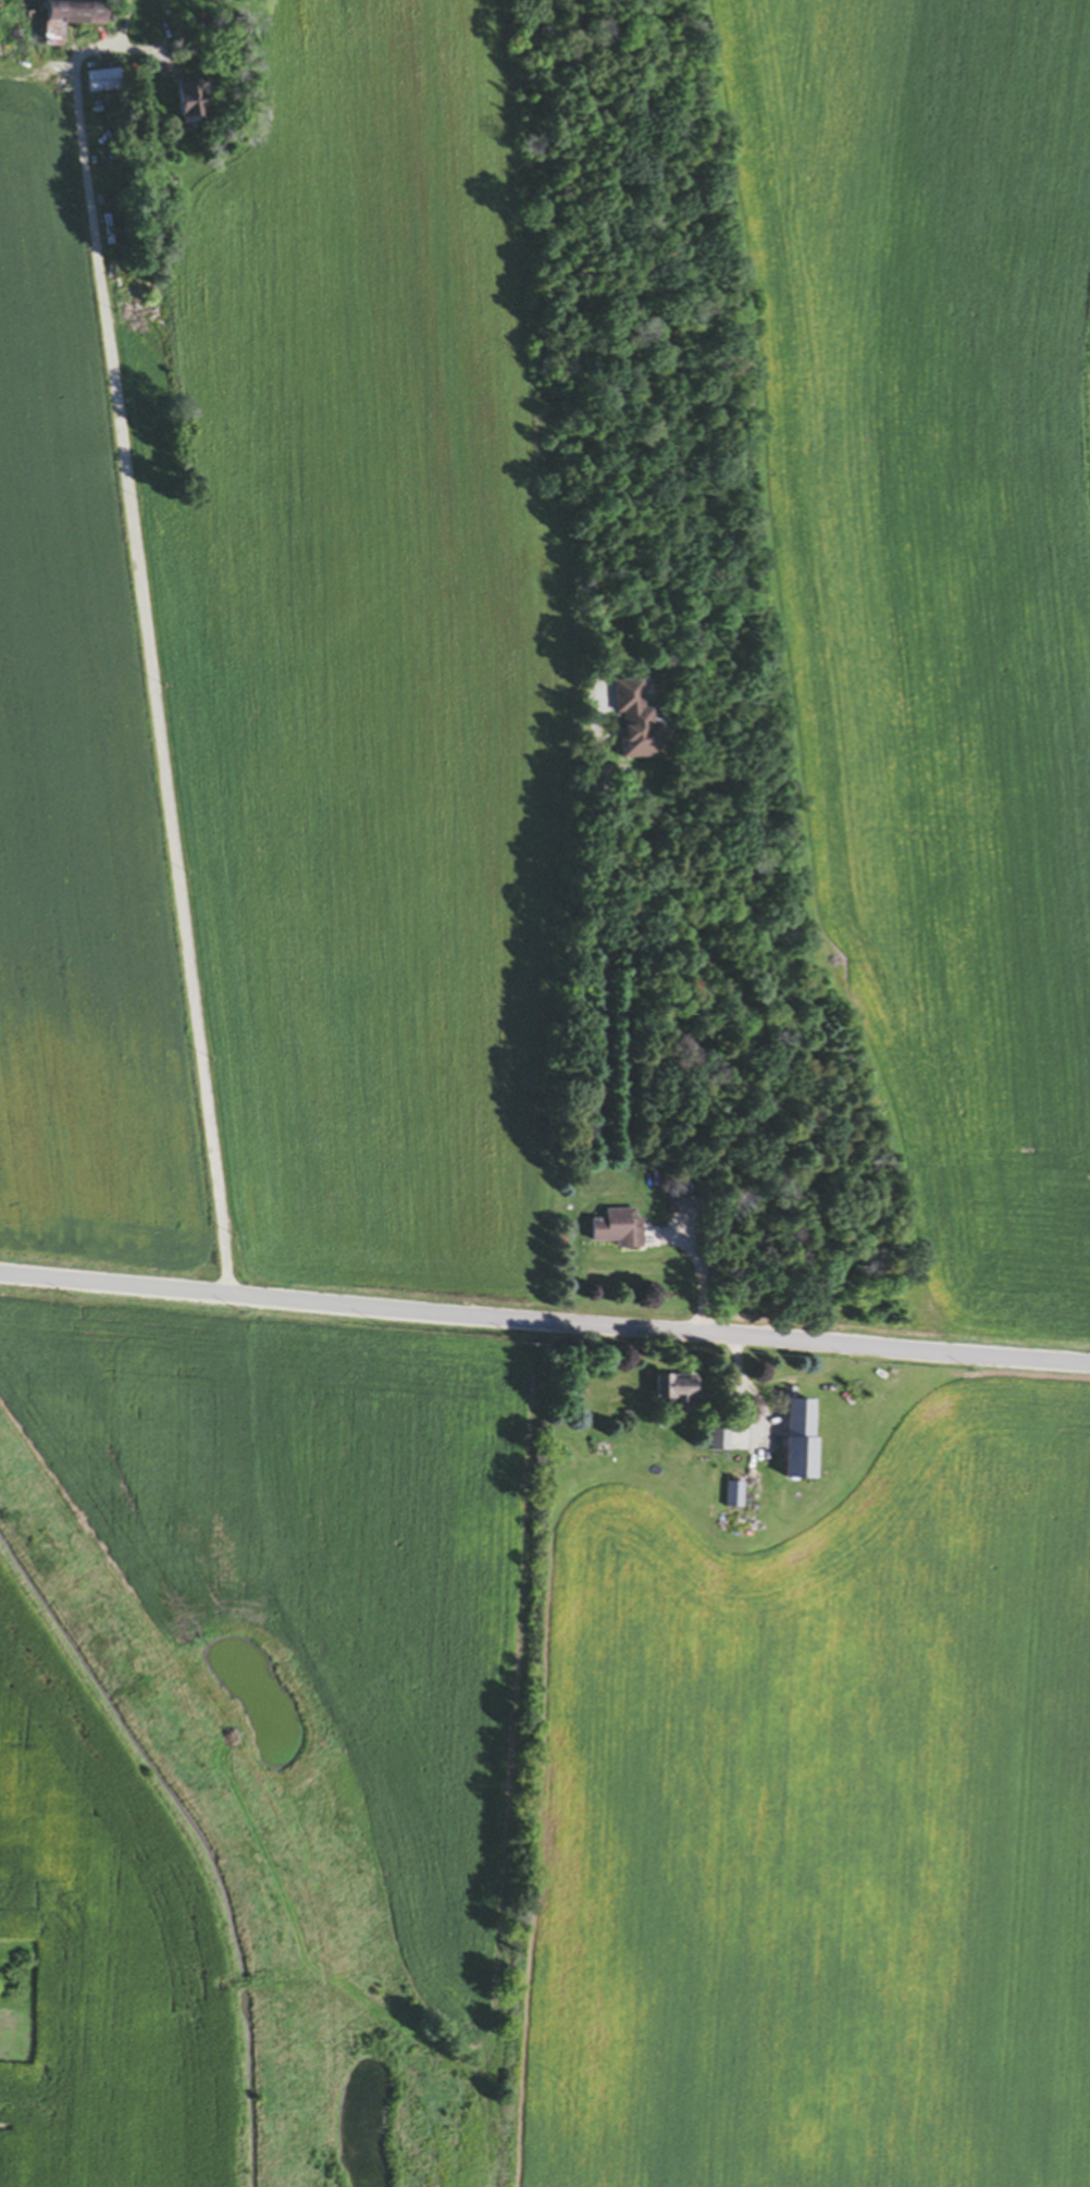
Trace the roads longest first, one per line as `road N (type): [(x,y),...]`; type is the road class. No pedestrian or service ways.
road 1 (residential): [(1089,1365),(0,1274)]

